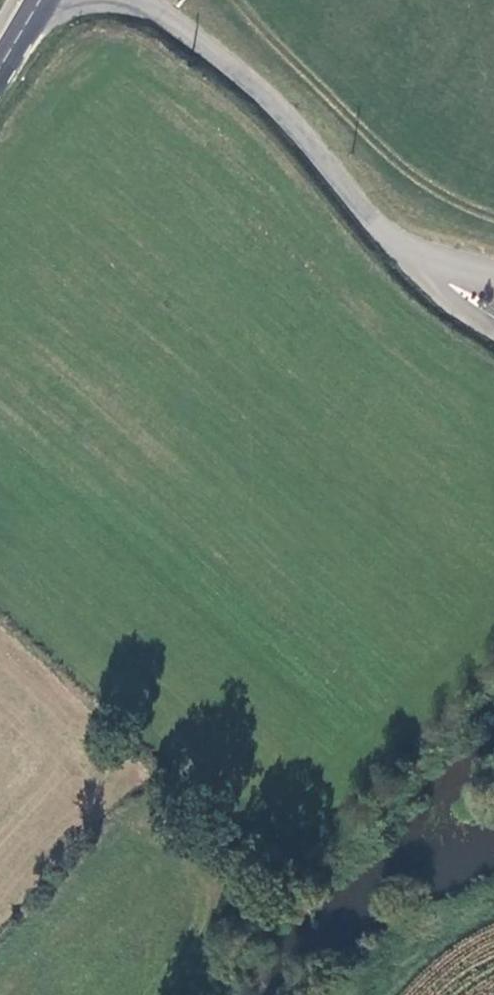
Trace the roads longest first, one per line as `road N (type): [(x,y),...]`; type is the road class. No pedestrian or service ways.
road 1 (unclassified): [(143,0),(237,69),(374,231),(413,256),(493,274)]

